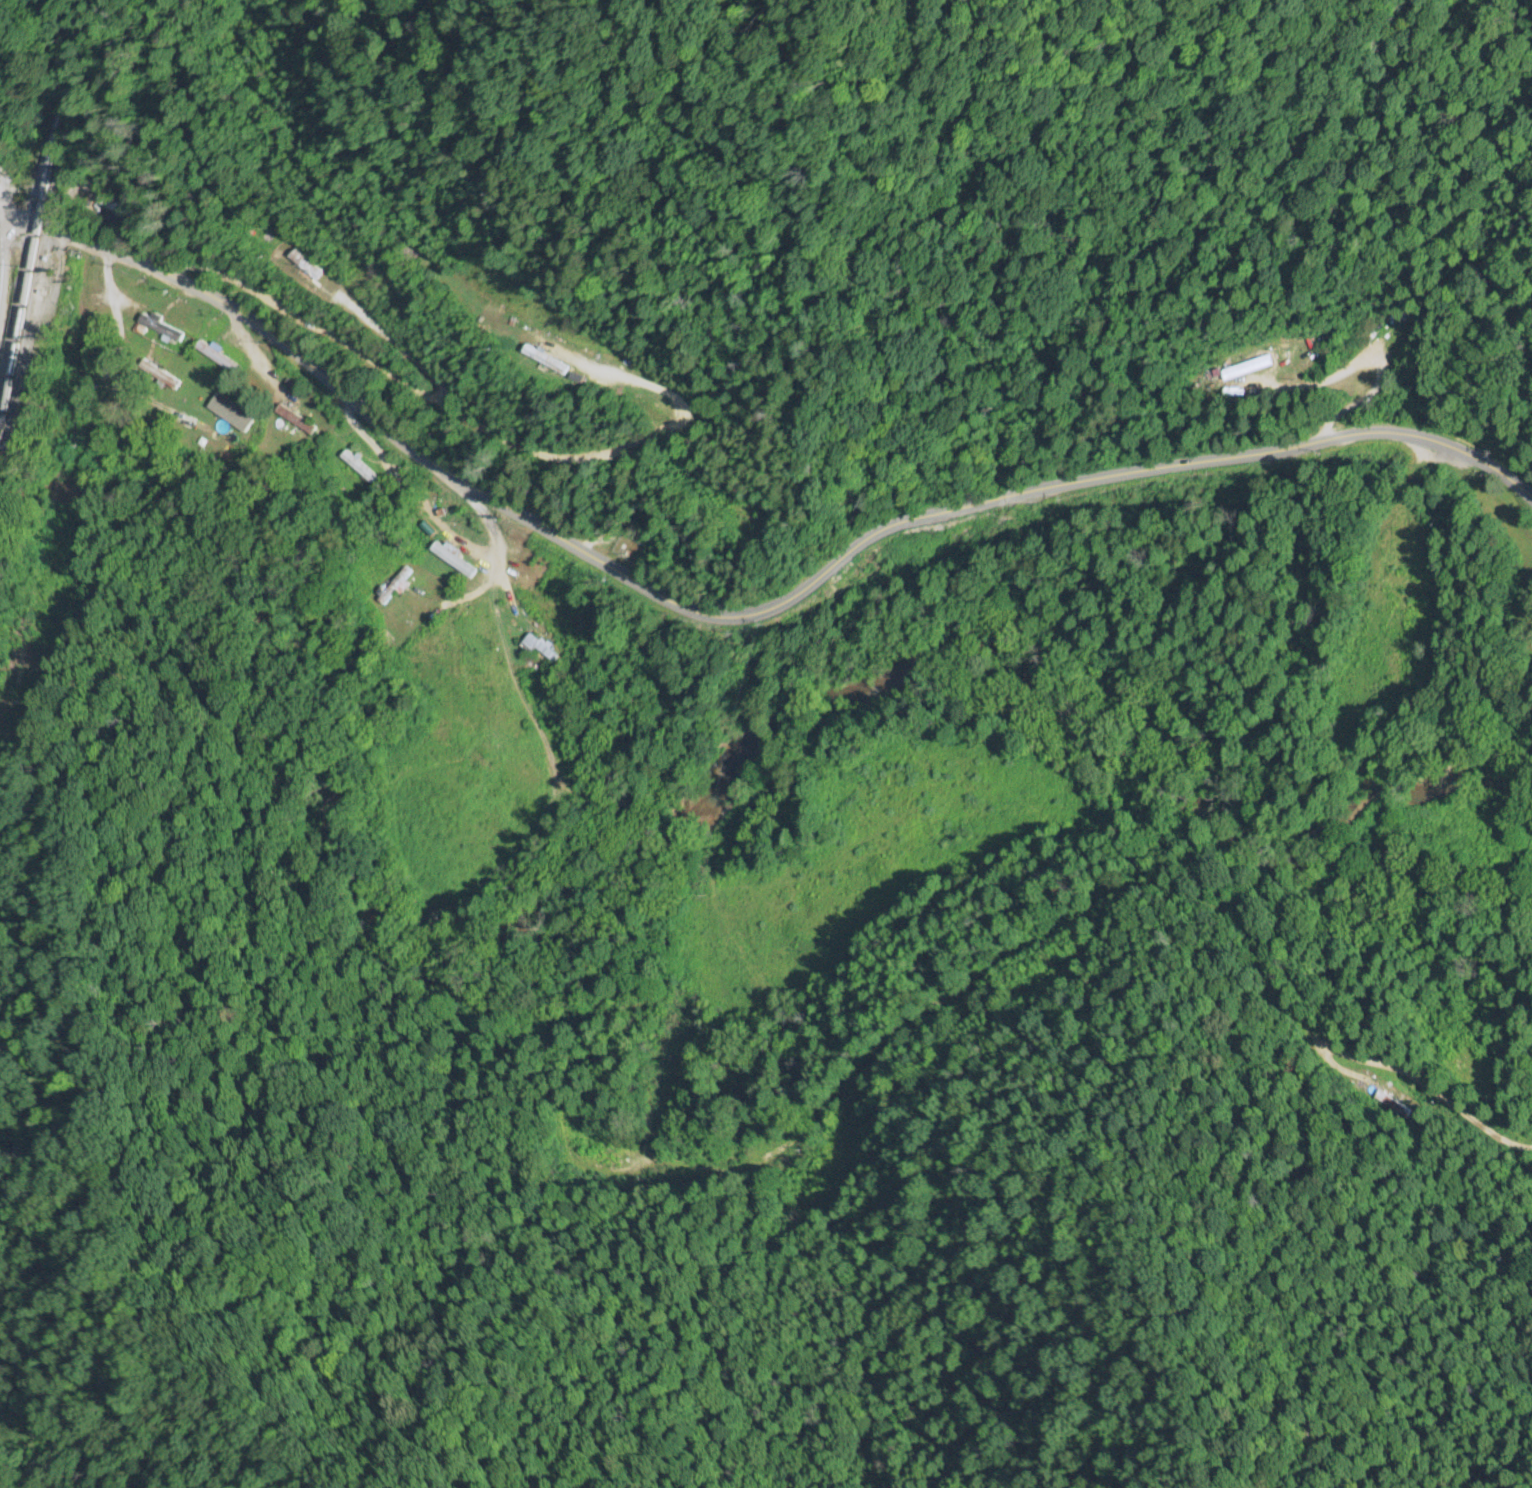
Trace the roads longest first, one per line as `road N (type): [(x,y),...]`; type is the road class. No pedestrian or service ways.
road 1 (residential): [(1531,513),(1494,477),(1424,434),(1122,477),(881,531),(787,603),(722,618),(427,465),(219,308),(38,226),(0,223)]

